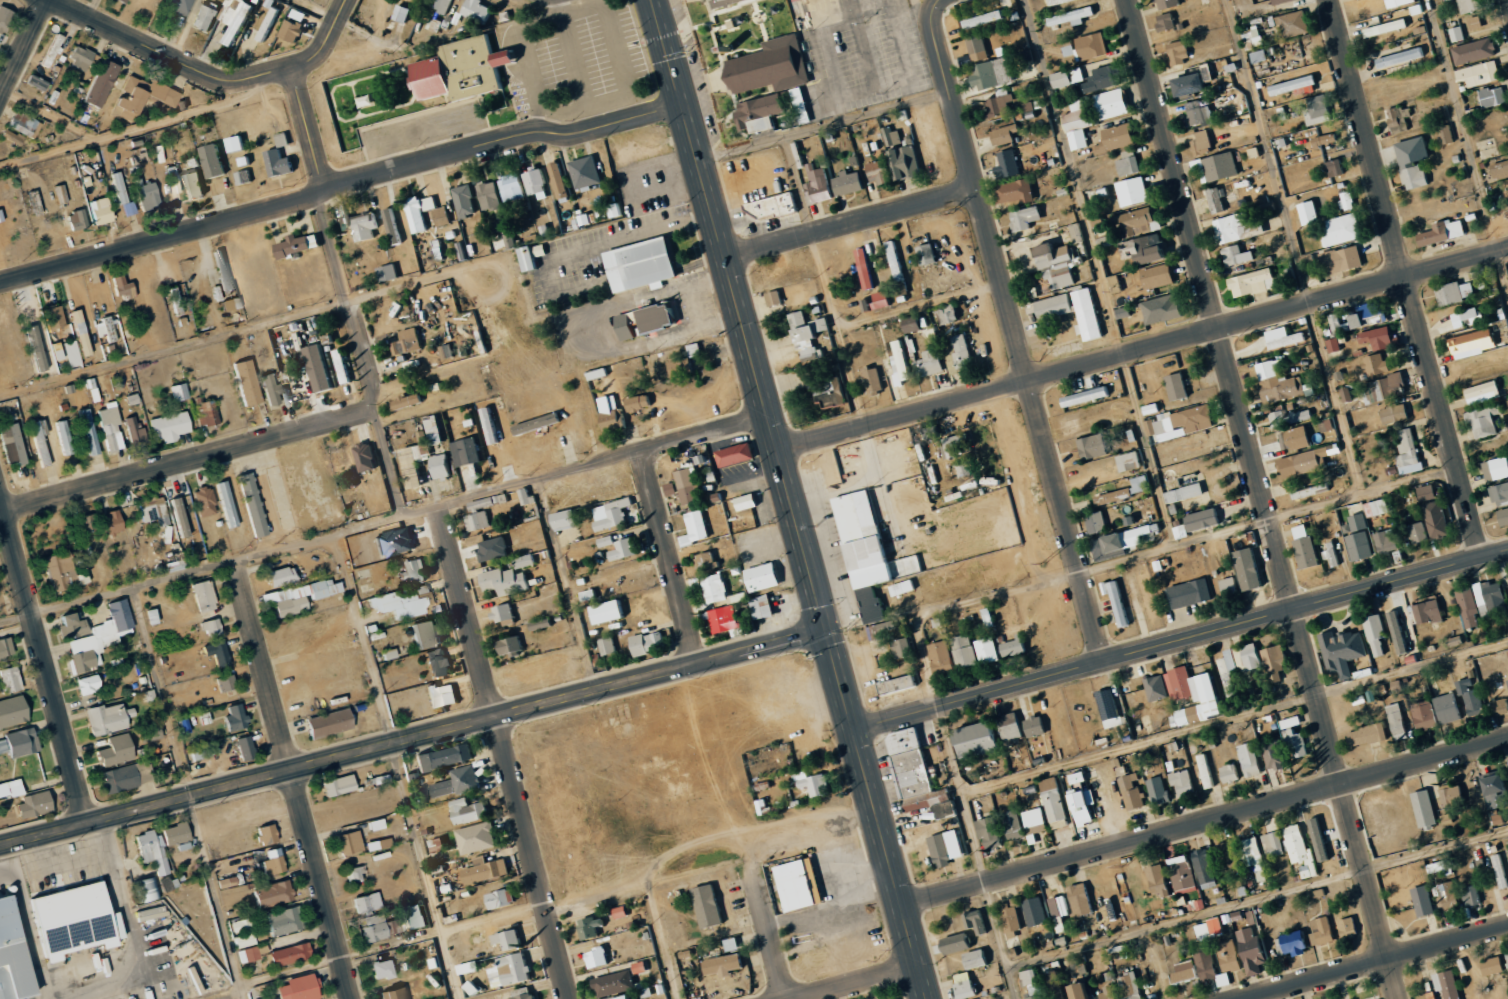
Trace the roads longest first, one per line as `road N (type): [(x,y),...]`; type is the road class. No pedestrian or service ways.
road 1 (secondary): [(656,0),(927,998)]
road 2 (residential): [(1130,0),(1401,998)]
road 3 (residential): [(778,451),(1507,249)]
road 4 (tertiary): [(0,846),(699,666)]
road 5 (residential): [(684,104),(567,135),(534,130),(0,282)]
road 6 (tertiary): [(854,730),(1507,551)]
road 7 (residential): [(935,36),(1105,661)]
road 8 (residential): [(901,905),(1507,737)]
road 9 (residential): [(1330,0),(1483,558)]
road 10 (residential): [(438,507),(568,998)]
road 11 (residential): [(232,561),(348,998)]
road 12 (residential): [(0,513),(376,411)]
road 13 (residential): [(438,507),(769,418)]
road 14 (residential): [(0,497),(89,823)]
road 15 (residential): [(317,193),(405,517)]
road 16 (residential): [(1241,998),(1507,927)]
road 17 (residential): [(977,189),(726,259)]
road 18 (residential): [(642,452),(699,666)]
road 19 (residential): [(52,0),(227,82)]
road 20 (residential): [(227,82),(316,60),(348,0)]
road 21 (residential): [(750,859),(785,998)]
road 22 (tertiary): [(699,666),(827,633)]
road 23 (residential): [(793,998),(918,965)]
road 24 (residential): [(293,69),(325,191)]

